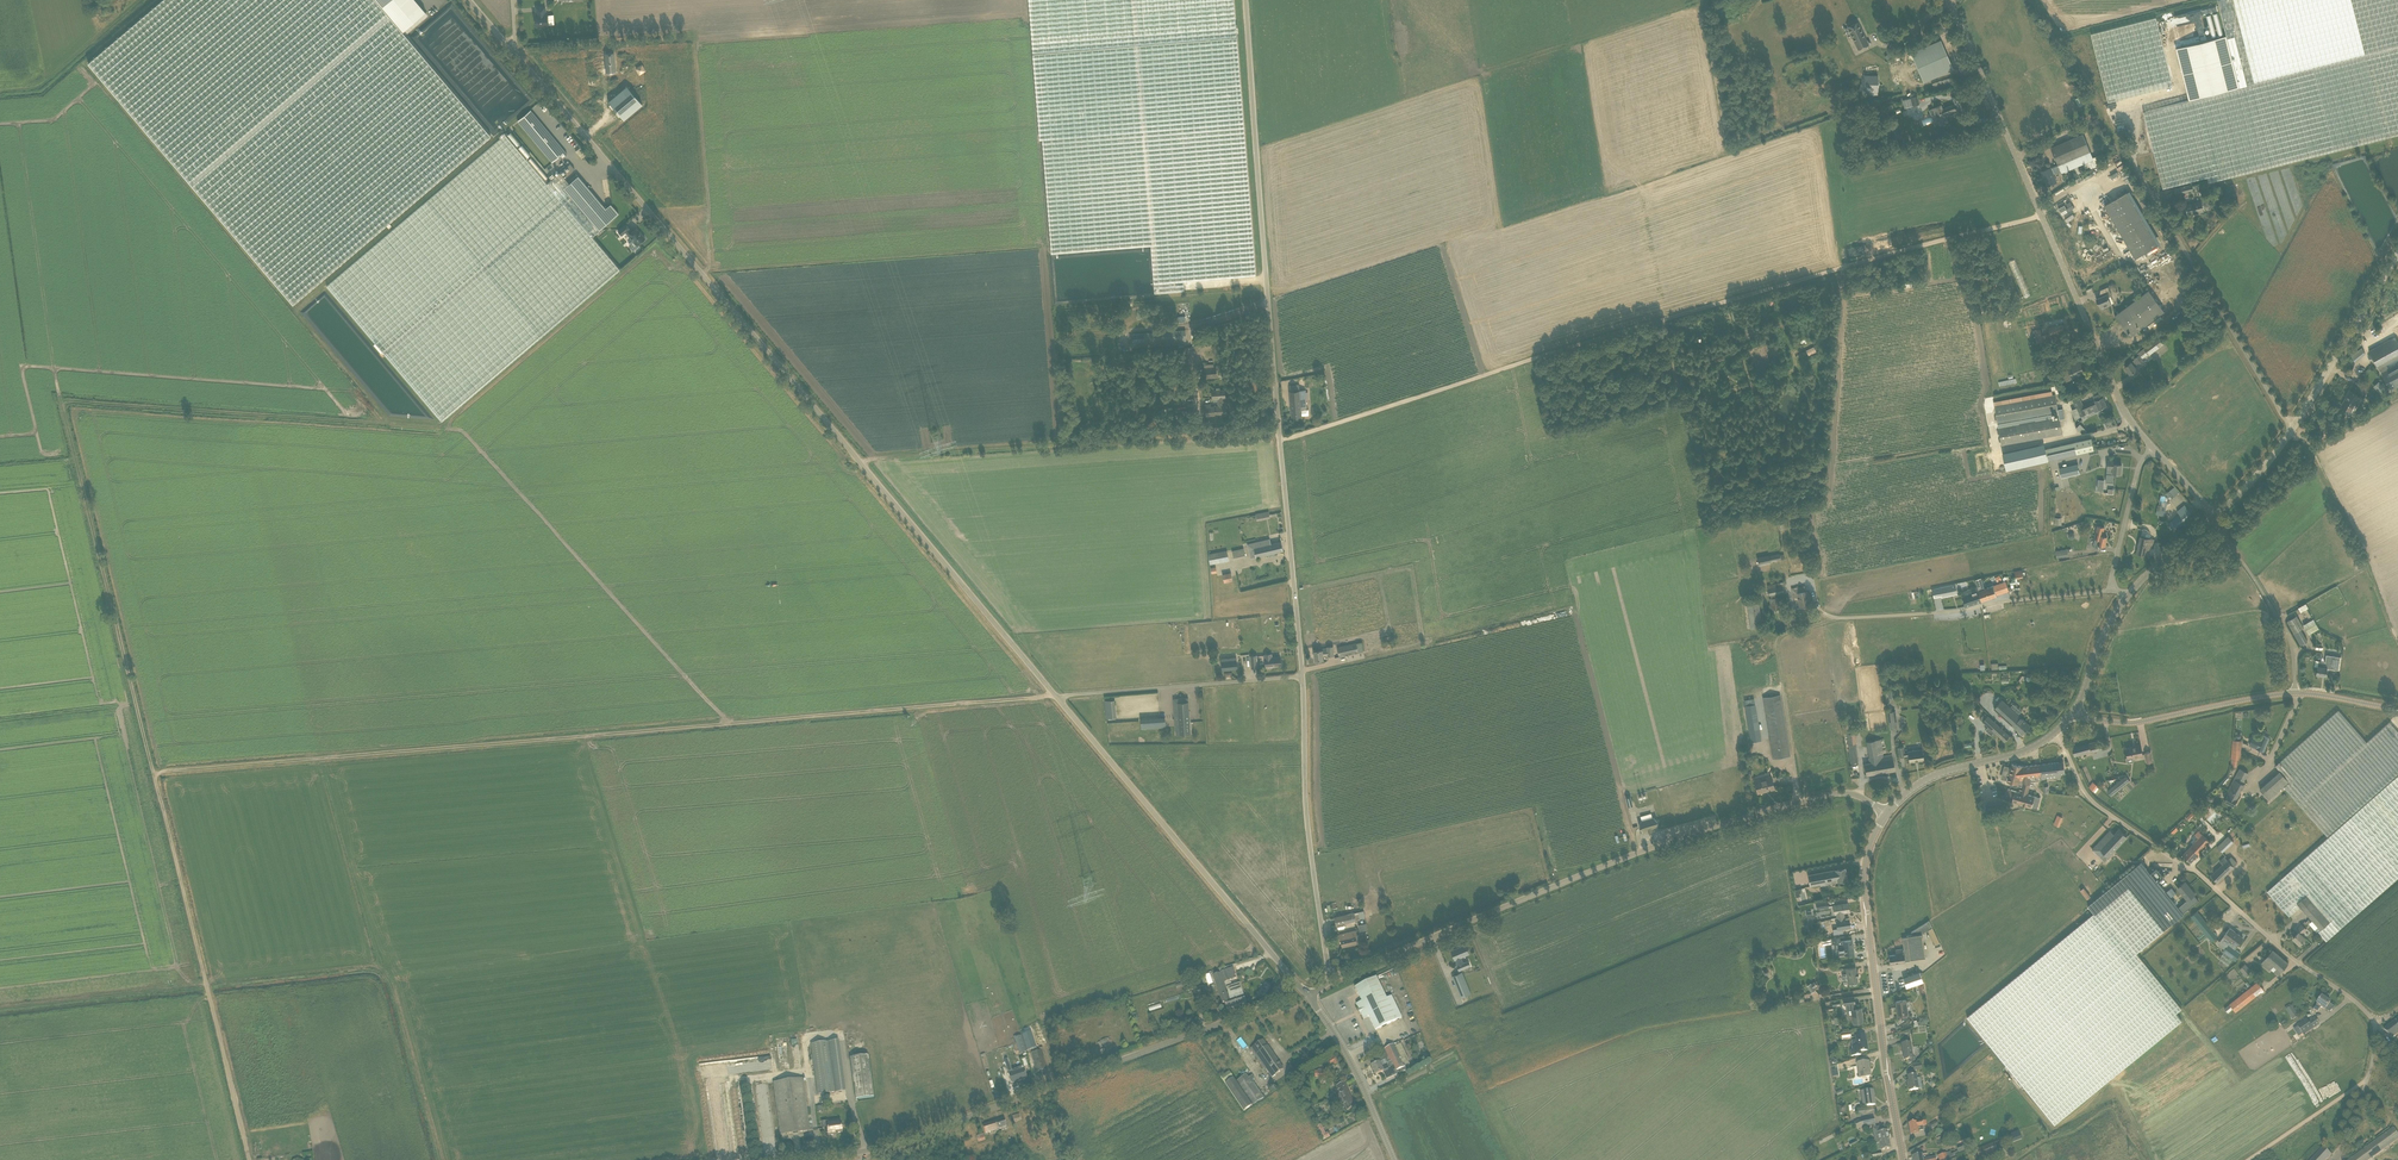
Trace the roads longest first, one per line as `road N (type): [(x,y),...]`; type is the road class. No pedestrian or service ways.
road 1 (track): [(1279,431),(857,460),(63,403),(154,774)]
road 2 (track): [(1056,697),(154,774)]
road 3 (unclassified): [(1056,697),(509,50)]
road 4 (track): [(1280,441),(1662,321),(2041,216)]
road 5 (unclassified): [(1302,678),(1245,0)]
road 6 (unclassified): [(1330,980),(1751,811),(1844,793),(1886,814)]
road 7 (unclassified): [(804,1159),(875,1148),(1254,1010),(1289,976)]
road 8 (tertiary): [(2156,453),(2117,392),(1949,0)]
road 9 (unclassified): [(2397,1011),(2378,1023),(2207,881),(2093,805),(2059,727)]
road 10 (track): [(154,774),(249,1159)]
road 11 (unclassified): [(1289,976),(1056,697)]
road 12 (tertiary): [(1901,1159),(1864,883),(1886,814)]
road 13 (tertiary): [(2213,517),(2292,429),(2397,248)]
road 14 (unclassified): [(1330,980),(1307,813),(1302,678)]
road 15 (unclassified): [(1811,619),(2112,590)]
road 16 (unclassified): [(1056,697),(1302,678)]
road 17 (track): [(2397,642),(2369,557),(2292,429)]
road 18 (tertiary): [(2072,715),(2141,722),(2294,693)]
road 19 (tertiary): [(1886,814),(1920,783),(2025,752),(2059,727)]
road 20 (track): [(2135,166),(2037,0)]
road 21 (unclassified): [(1395,1159),(1355,1070),(1306,994)]
road 22 (unclassified): [(2112,590),(2139,461),(2156,453)]
road 23 (track): [(2368,1081),(2250,1159)]
road 24 (tertiary): [(2072,715),(2127,597)]

